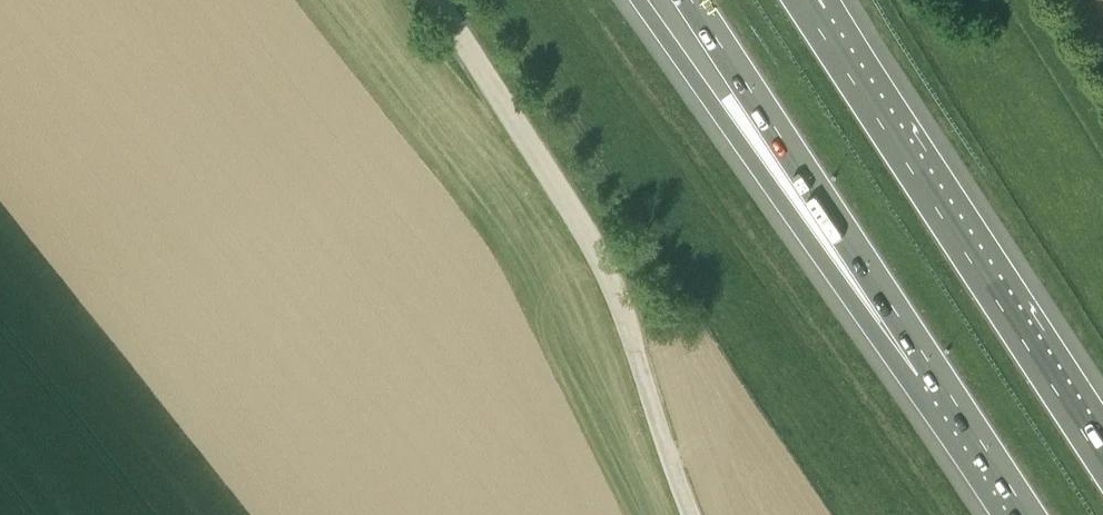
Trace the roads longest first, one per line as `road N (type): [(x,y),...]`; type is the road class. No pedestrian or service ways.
road 1 (unclassified): [(692,514),(606,266),(437,0)]
road 2 (motorway): [(1102,457),(819,22)]
road 3 (motorway): [(637,0),(713,107),(934,370)]
road 4 (motorway): [(691,0),(934,370)]
road 5 (motorway): [(934,370),(1029,514)]

